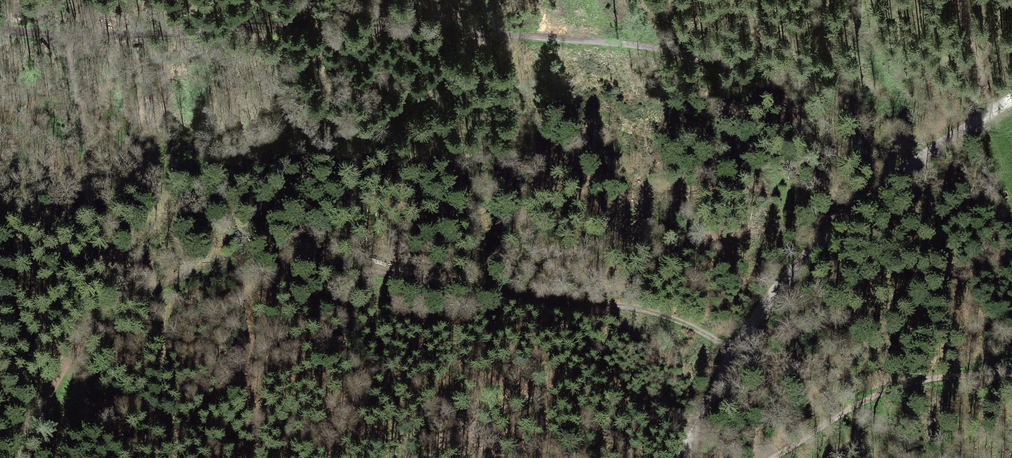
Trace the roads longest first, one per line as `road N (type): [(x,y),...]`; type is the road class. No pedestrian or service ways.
road 1 (track): [(0,28),(64,36),(680,51),(742,69),(789,131),(833,229)]
road 2 (track): [(16,457),(65,364),(95,331),(197,276),(325,269),(629,306),(690,325),(733,351)]
road 3 (unclassified): [(682,457),(733,351),(784,280),(914,160),(1011,96)]
road 4 (track): [(95,331),(106,236),(64,36)]
road 5 (track): [(769,457),(854,398),(1011,365)]

